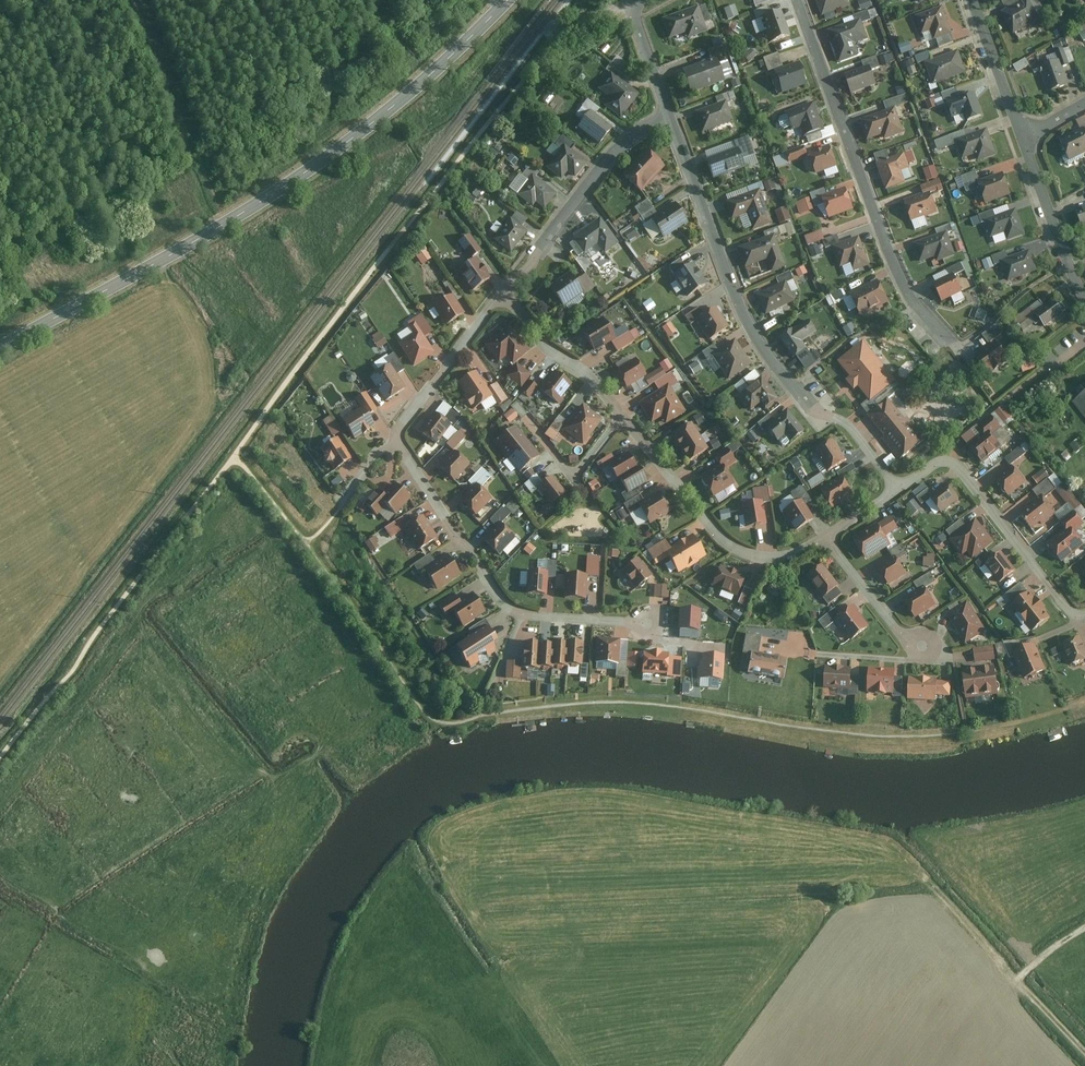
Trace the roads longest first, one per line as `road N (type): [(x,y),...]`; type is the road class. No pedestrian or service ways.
road 1 (tertiary): [(0,349),(284,188),(370,129),(510,0)]
road 2 (residential): [(671,118),(749,321),(788,380),(851,427),(899,489)]
road 3 (residential): [(503,293),(552,352),(602,392),(722,537),(774,558),(825,537)]
road 4 (residential): [(798,0),(896,265),(913,301),(949,339)]
road 5 (residential): [(396,440),(505,606),(533,617),(648,624)]
road 6 (residential): [(899,489),(939,466),(960,470),(1071,612),(1084,614)]
road 7 (residential): [(671,118),(606,165),(503,293)]
road 8 (track): [(1084,1048),(1015,978),(1084,930)]
road 9 (residential): [(503,293),(396,440)]
road 10 (residential): [(1025,138),(1084,294)]
road 11 (residential): [(825,537),(899,632),(923,649)]
road 12 (residential): [(975,0),(1025,138)]
road 13 (residential): [(644,0),(629,8),(671,118)]

